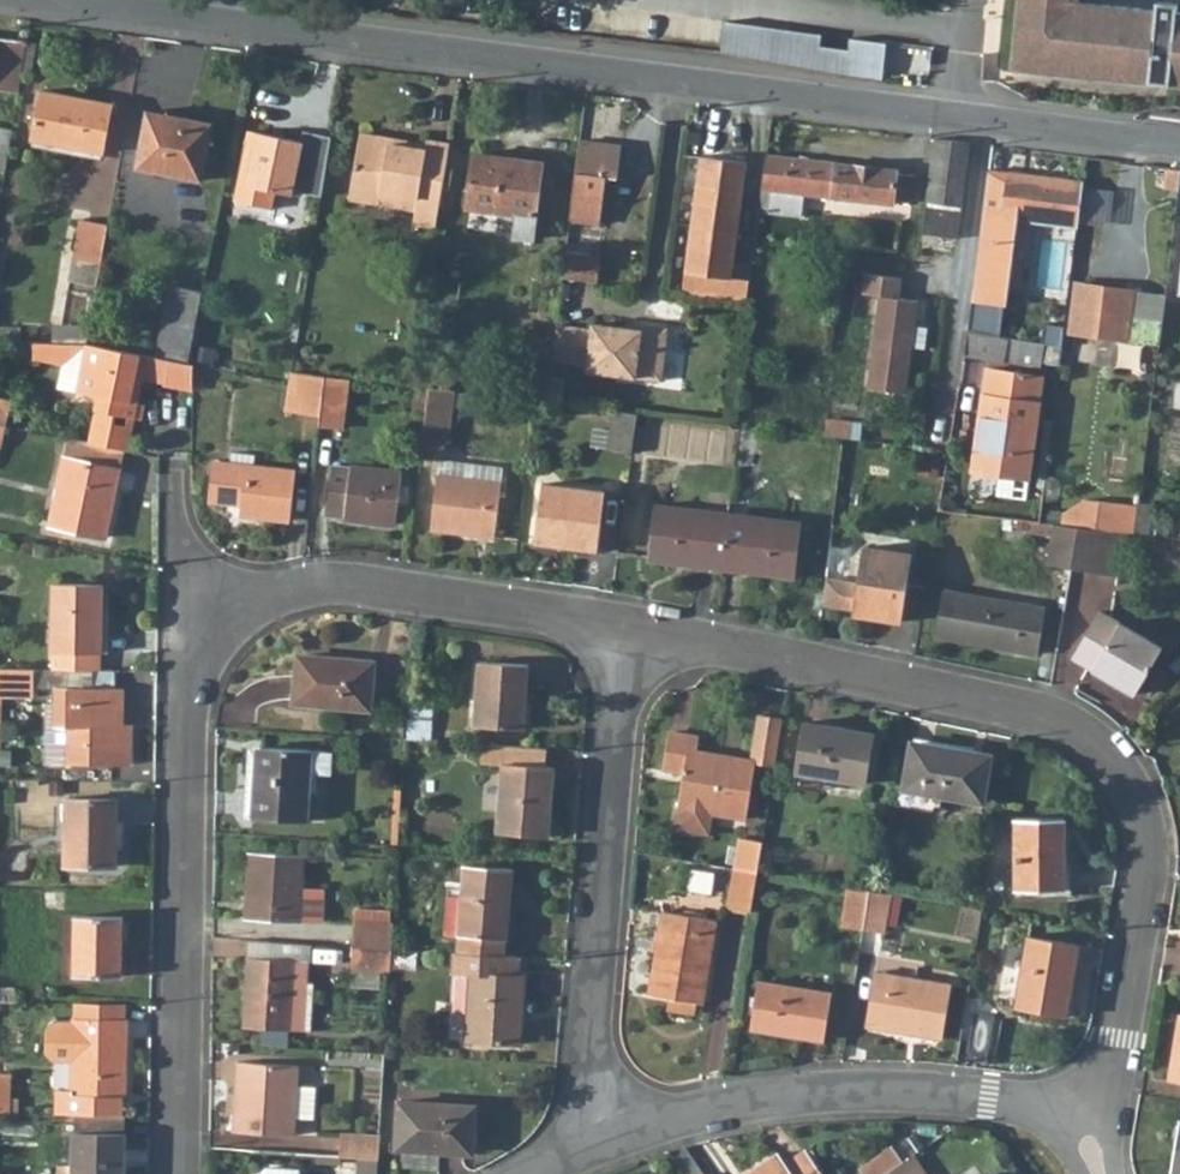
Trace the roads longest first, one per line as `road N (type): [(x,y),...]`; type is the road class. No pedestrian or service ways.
road 1 (residential): [(57,0),(1179,143)]
road 2 (residential): [(626,629),(1050,716),(1113,758),(1145,825),(1145,889),(1122,1040),(1078,1122)]
road 3 (residential): [(181,1173),(189,677),(228,617)]
road 4 (residential): [(610,1137),(593,1041),(626,629)]
road 5 (residential): [(610,1137),(748,1100),(815,1093),(988,1099),(1078,1122)]
road 6 (residential): [(228,617),(326,581),(626,629)]
road 7 (residential): [(228,617),(182,544),(178,460)]

